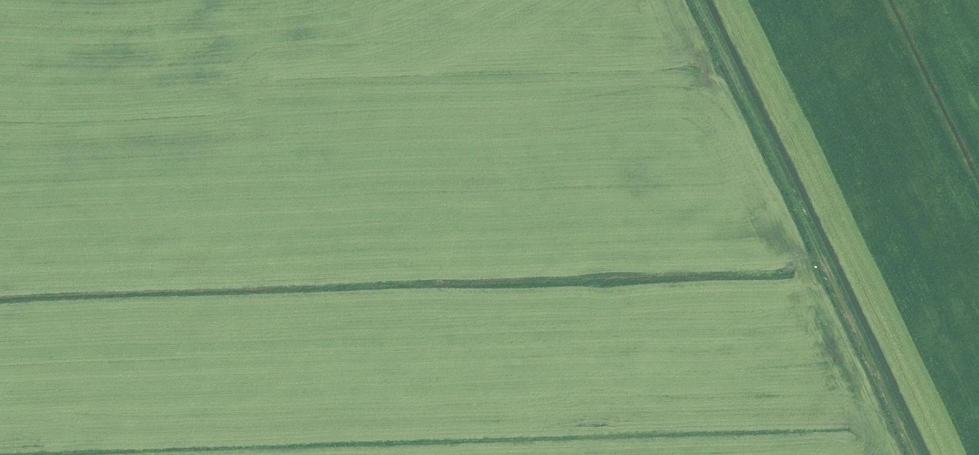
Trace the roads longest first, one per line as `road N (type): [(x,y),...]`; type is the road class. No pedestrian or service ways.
road 1 (track): [(914,454),(692,0)]

